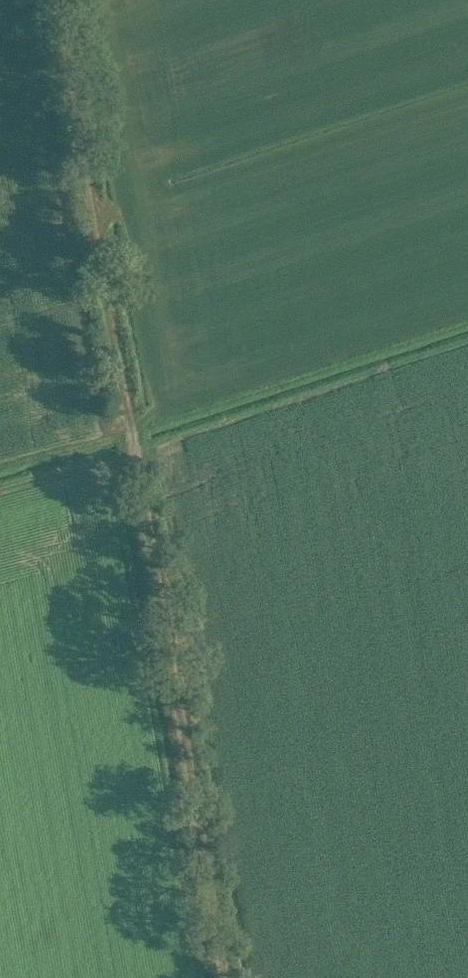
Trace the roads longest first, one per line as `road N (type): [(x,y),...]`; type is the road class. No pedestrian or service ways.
road 1 (track): [(55,0),(228,977)]

